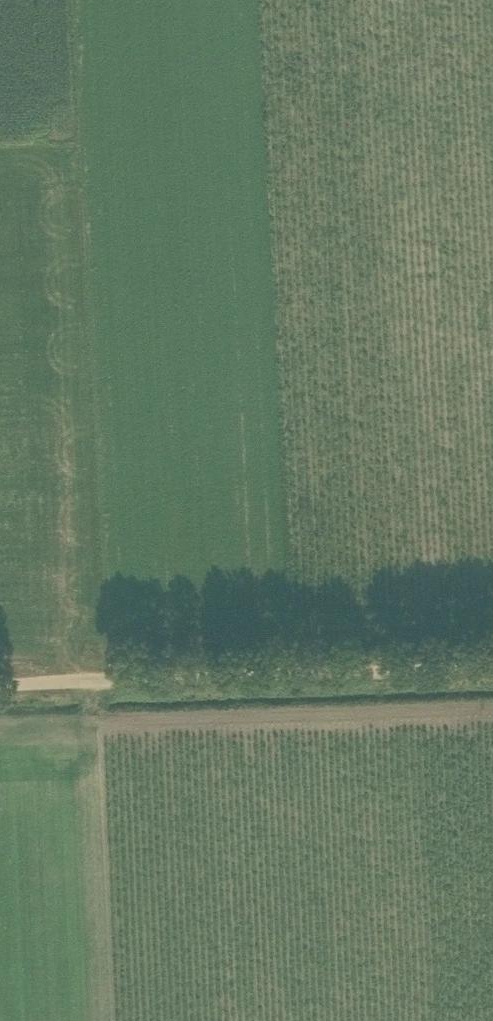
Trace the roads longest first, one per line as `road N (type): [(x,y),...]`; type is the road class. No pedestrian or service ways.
road 1 (track): [(0,688),(492,671)]

